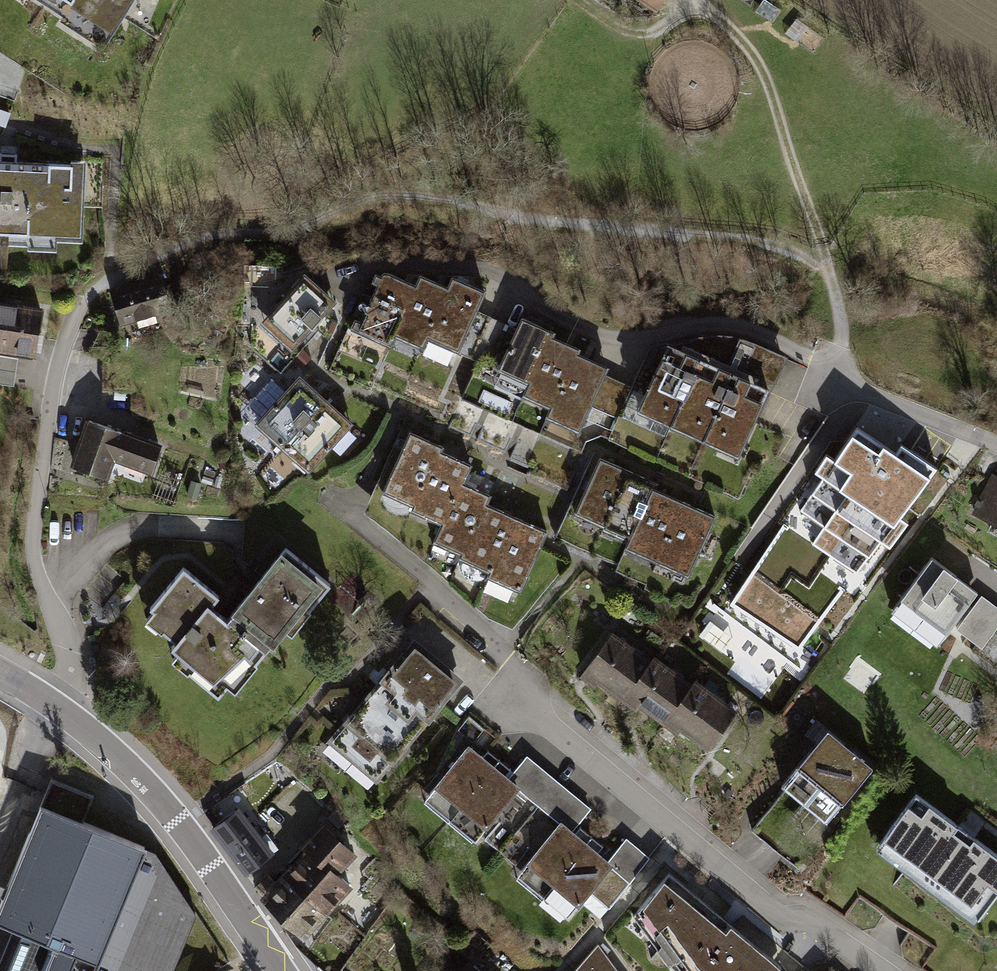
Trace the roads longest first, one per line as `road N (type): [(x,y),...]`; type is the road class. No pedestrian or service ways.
road 1 (residential): [(996,432),(846,355),(795,338),(716,322),(616,334),(572,324),(461,267),(365,262)]
road 2 (residential): [(886,970),(517,693)]
road 3 (residential): [(56,708),(67,664),(40,592),(33,537),(45,439),(76,319),(111,283)]
road 4 (track): [(846,355),(831,267),(768,87),(746,49),(708,17)]
road 5 (tertiary): [(284,970),(146,776),(56,708)]

